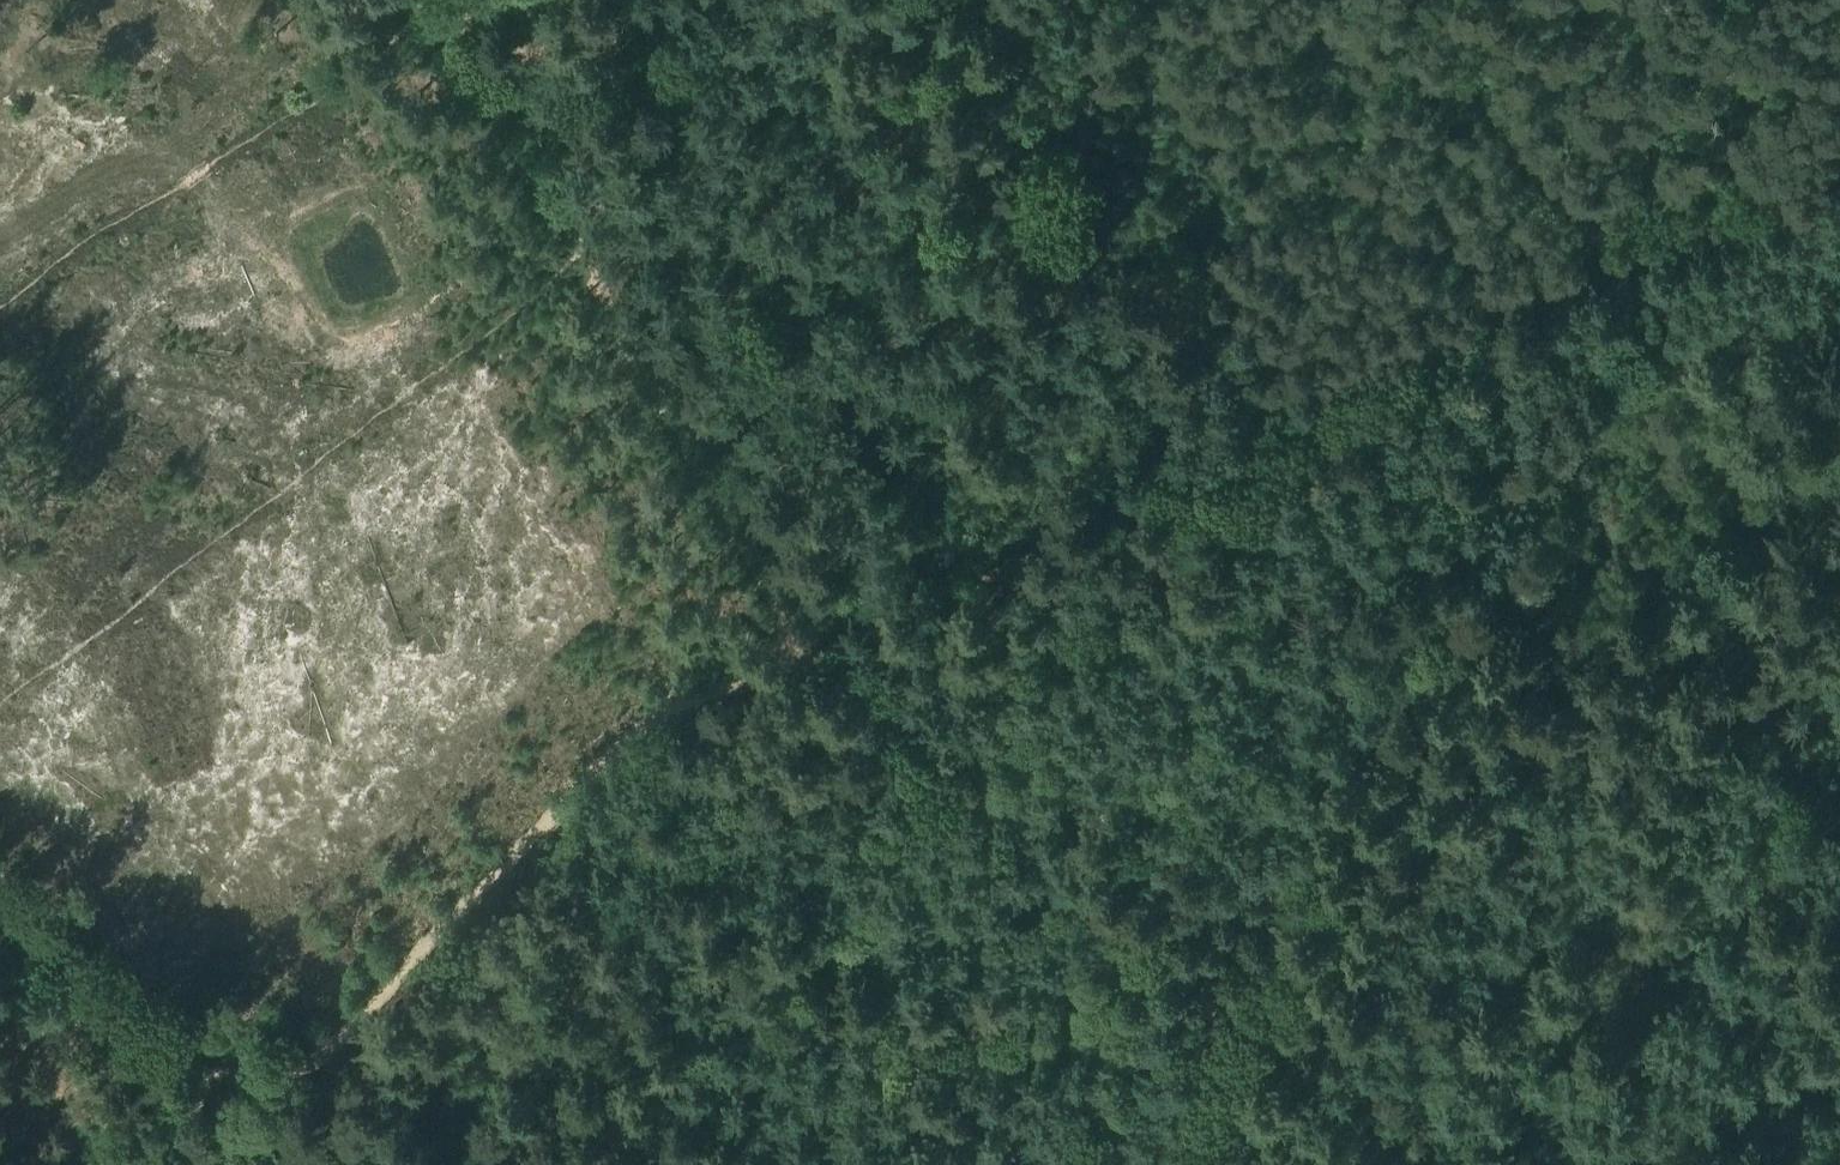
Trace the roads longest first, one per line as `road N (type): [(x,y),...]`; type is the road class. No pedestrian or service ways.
road 1 (track): [(1839,141),(1803,182),(1738,219),(813,674),(683,712),(247,1133)]
road 2 (track): [(813,674),(434,0)]
road 3 (track): [(1839,630),(1310,1164)]
road 4 (track): [(283,1164),(0,904)]

